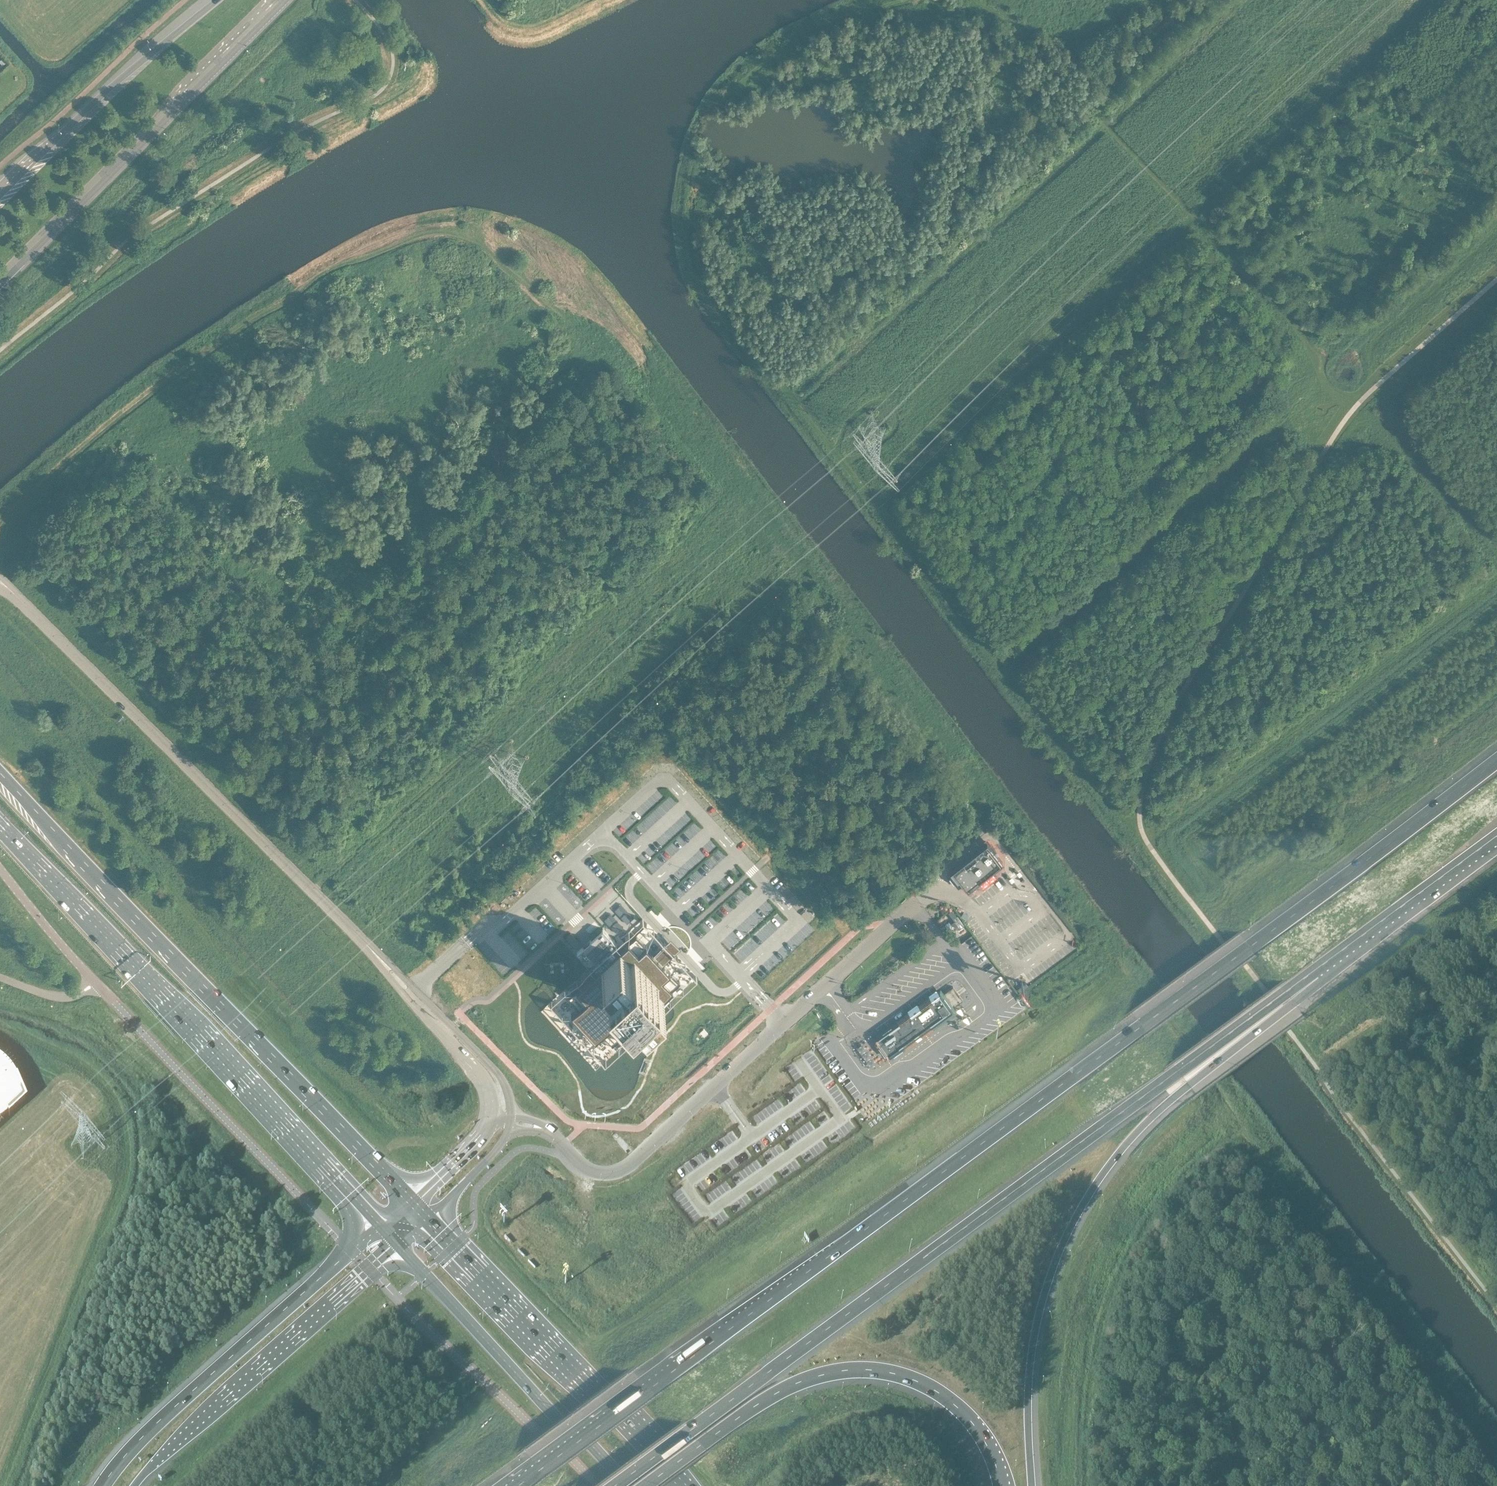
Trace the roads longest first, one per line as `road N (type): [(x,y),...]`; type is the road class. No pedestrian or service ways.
road 1 (track): [(0,536),(15,511),(110,426),(237,331),(330,271),(424,234),(485,247),(620,370),(656,382),(694,423),(730,474),(724,513),(547,667),(486,736),(318,886)]
road 2 (motorway): [(1496,760),(518,1485)]
road 3 (motorway): [(615,1485),(1314,970)]
road 4 (motorway): [(1032,1485),(1036,1330),(1073,1224),(1145,1124),(1293,1004),(1314,970)]
road 5 (primary): [(413,1204),(0,772)]
road 6 (primary): [(0,824),(380,1226)]
road 7 (unclassified): [(933,888),(626,1168),(592,1172),(543,1129)]
road 8 (tertiary): [(369,948),(7,588)]
road 9 (motorway): [(646,1485),(796,1384),(869,1370),(914,1380),(953,1403),(986,1443),(1004,1485)]
road 10 (primary): [(0,282),(281,0)]
road 11 (unclassified): [(351,1250),(94,983)]
road 12 (trunk): [(680,1485),(427,1219)]
road 13 (motorway): [(351,1250),(190,1394),(103,1485)]
road 14 (trunk): [(398,1246),(615,1485)]
road 15 (motorway): [(135,1485),(370,1270)]
road 16 (unclassified): [(586,1485),(370,1270)]
road 17 (primary): [(215,0),(0,193)]
road 18 (motorway): [(1314,970),(1496,836)]
road 19 (tertiary): [(511,1116),(499,1074),(369,948)]
road 20 (tertiary): [(369,948),(484,1078),(491,1119)]
road 21 (unclassified): [(94,983),(0,870)]
road 22 (tertiary): [(427,1219),(509,1128)]

